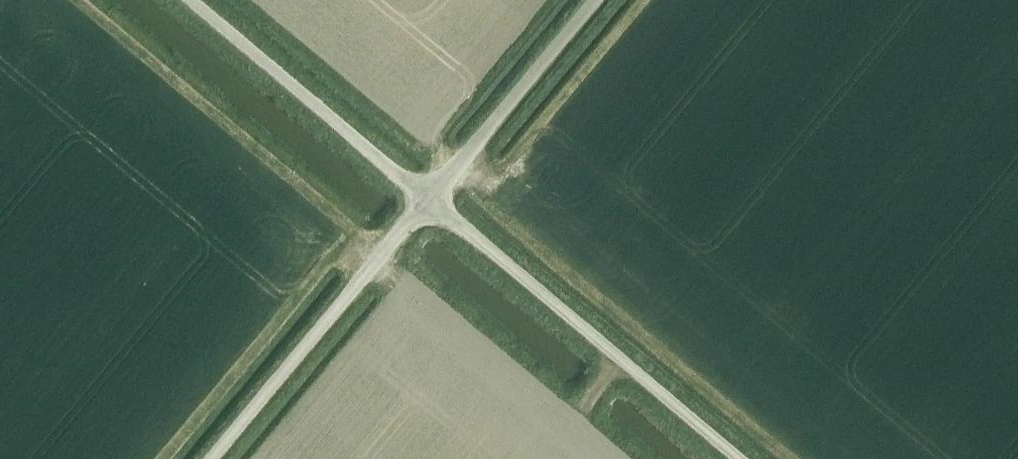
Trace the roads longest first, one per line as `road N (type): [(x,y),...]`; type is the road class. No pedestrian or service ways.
road 1 (unclassified): [(735,458),(428,201)]
road 2 (unclassified): [(212,458),(428,201)]
road 3 (unclassified): [(189,0),(428,201)]
road 4 (unclassified): [(428,201),(595,0)]

